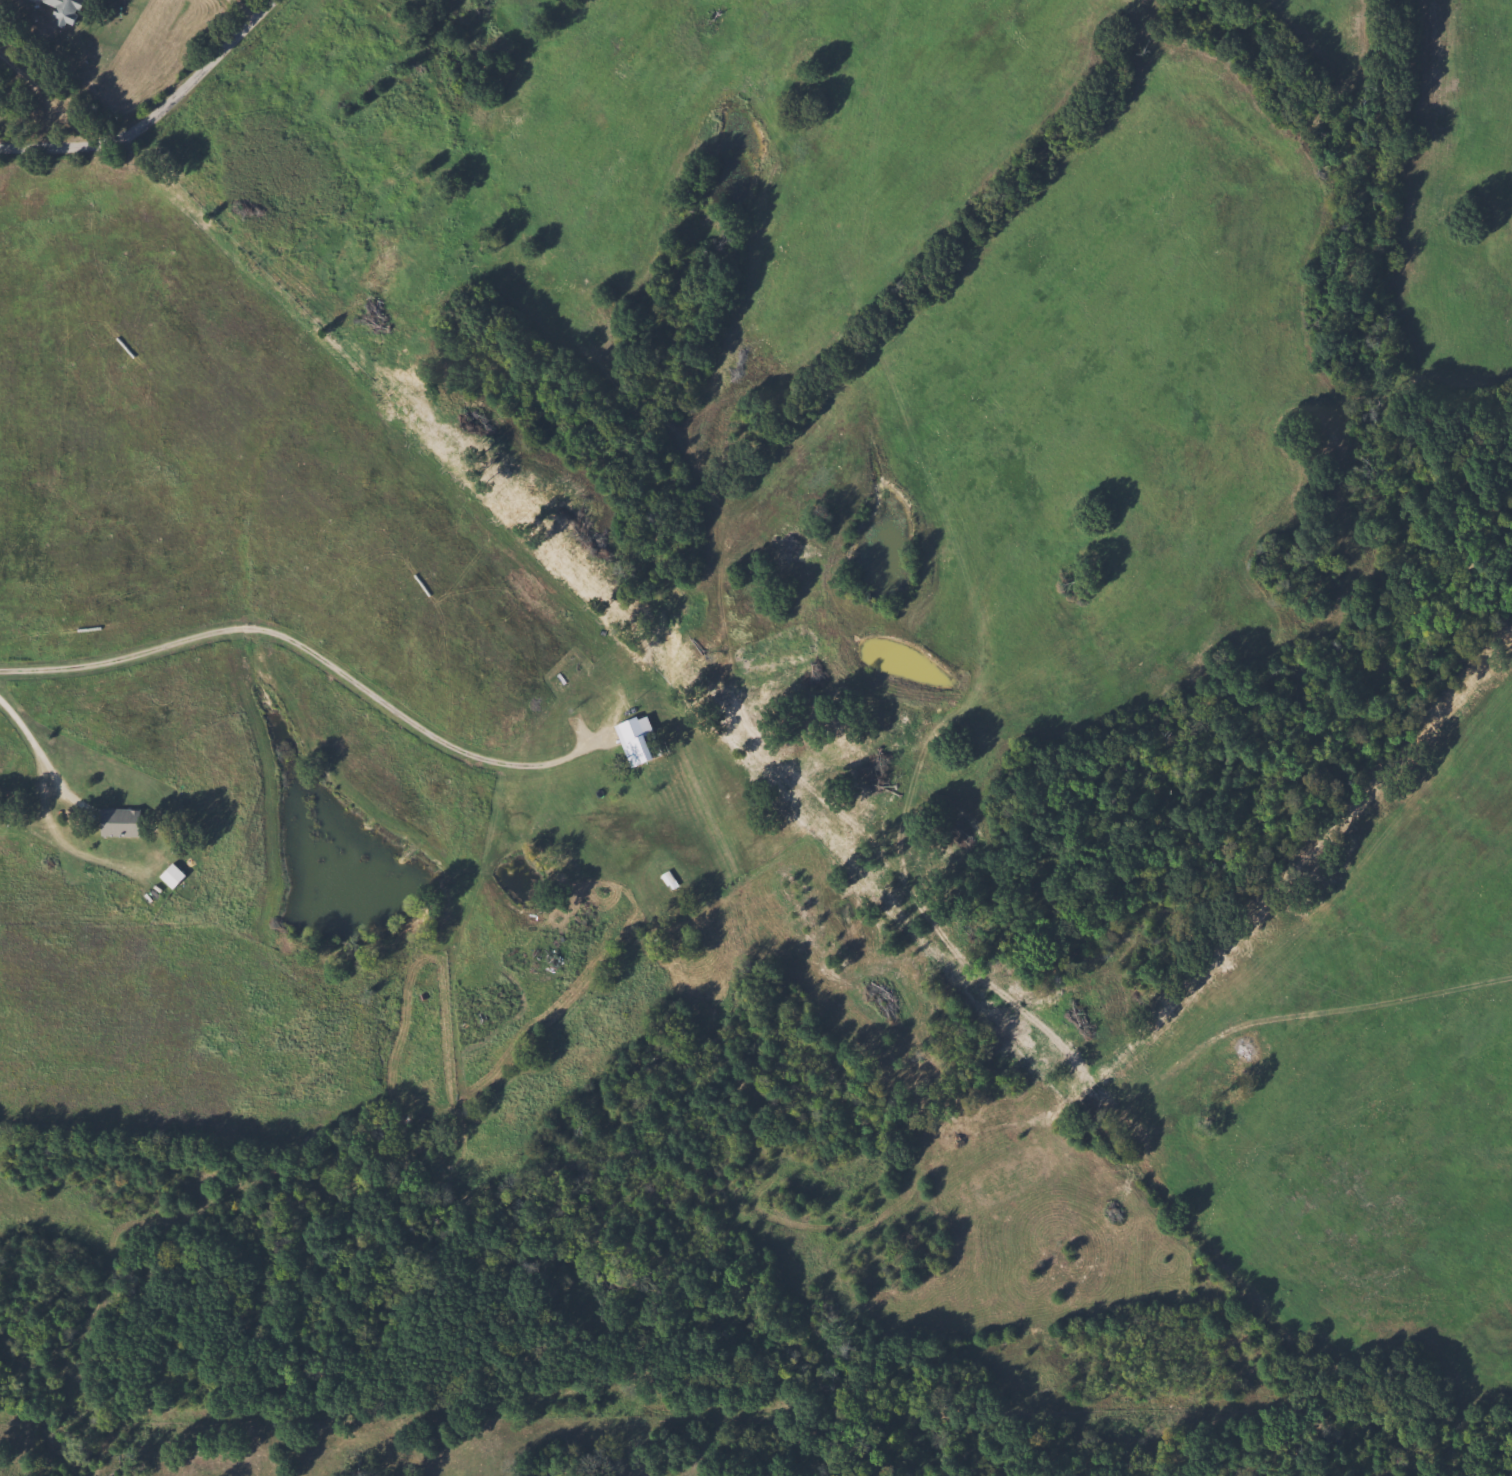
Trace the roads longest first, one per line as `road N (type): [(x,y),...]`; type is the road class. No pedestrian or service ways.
road 1 (residential): [(0,147),(128,140),(271,0)]

